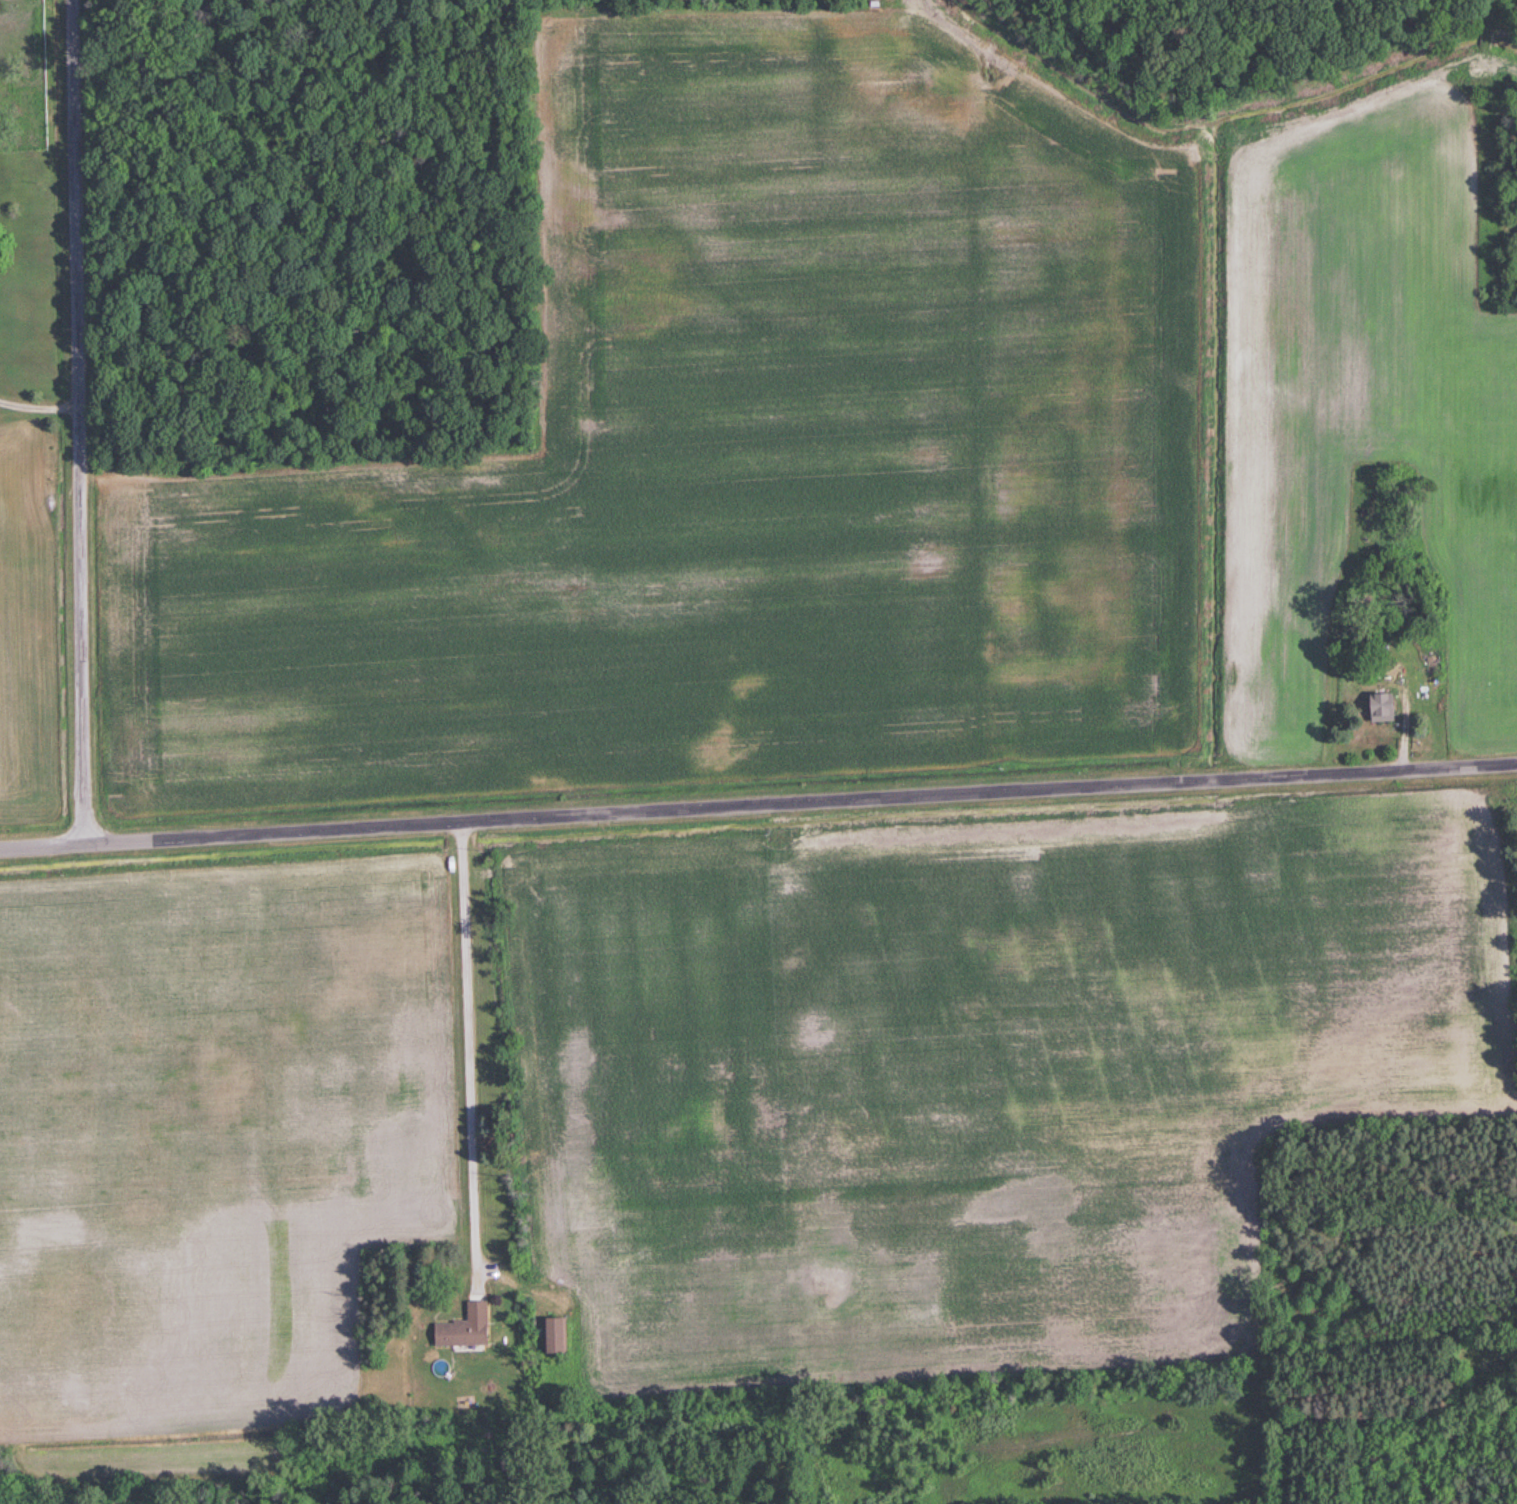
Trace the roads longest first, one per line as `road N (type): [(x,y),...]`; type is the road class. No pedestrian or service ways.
road 1 (residential): [(0,847),(1516,763)]
road 2 (residential): [(85,842),(67,0)]
road 3 (residential): [(462,822),(477,1252)]

